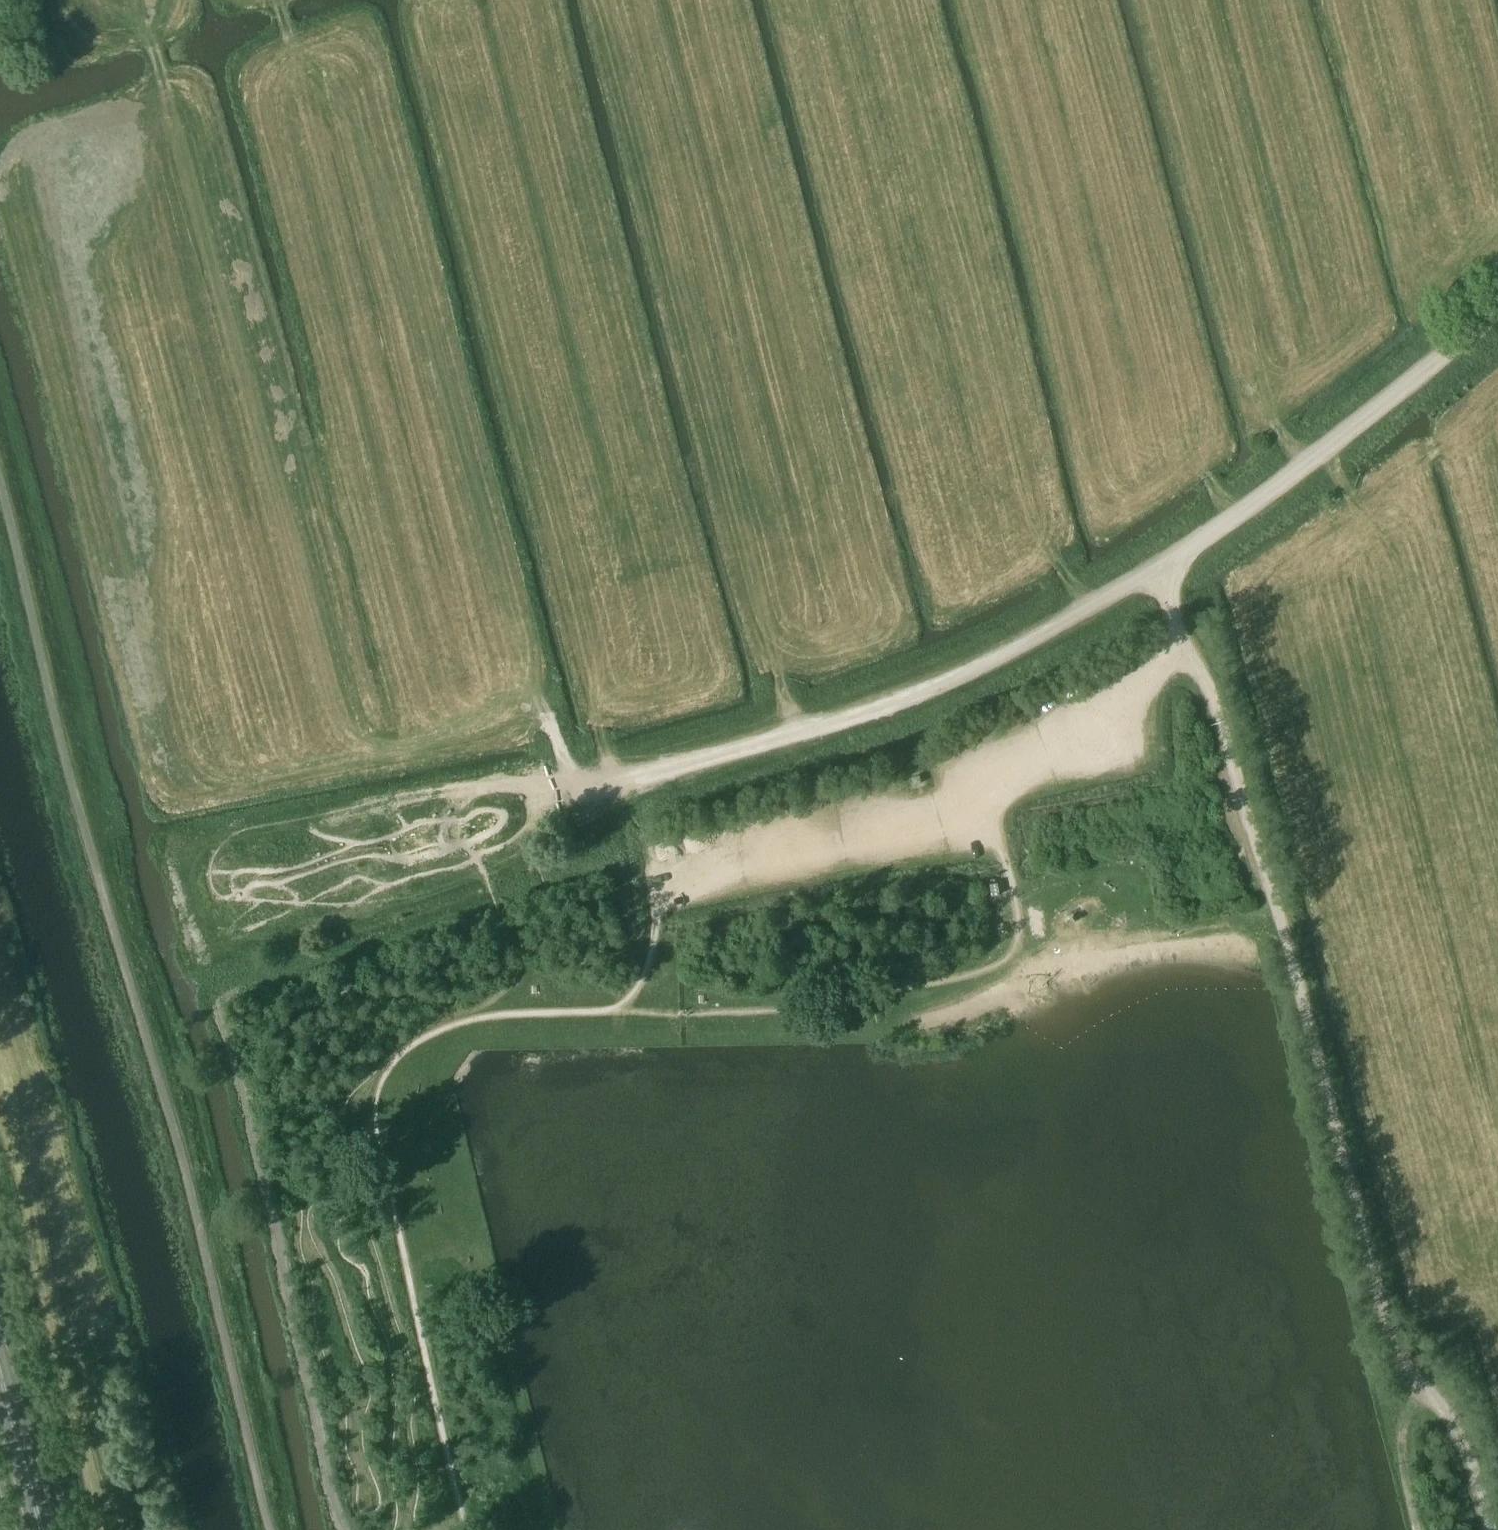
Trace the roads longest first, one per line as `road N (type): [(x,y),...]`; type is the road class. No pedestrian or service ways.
road 1 (unclassified): [(1149,575),(1323,452),(1497,310)]
road 2 (primary): [(42,1529),(0,1371)]

